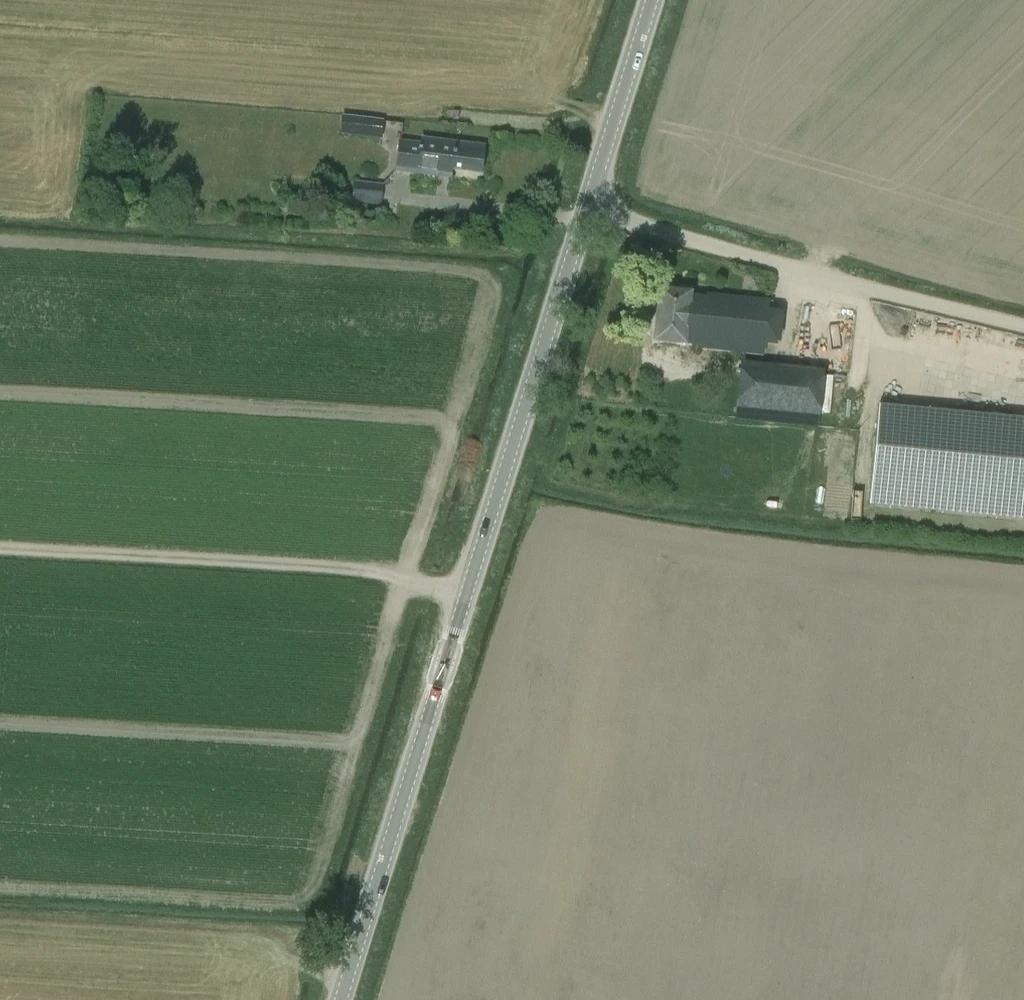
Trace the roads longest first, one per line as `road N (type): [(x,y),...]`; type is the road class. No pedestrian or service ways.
road 1 (tertiary): [(344,999),(586,213)]
road 2 (unclassified): [(586,213),(1023,328)]
road 3 (tertiary): [(586,213),(652,0)]

